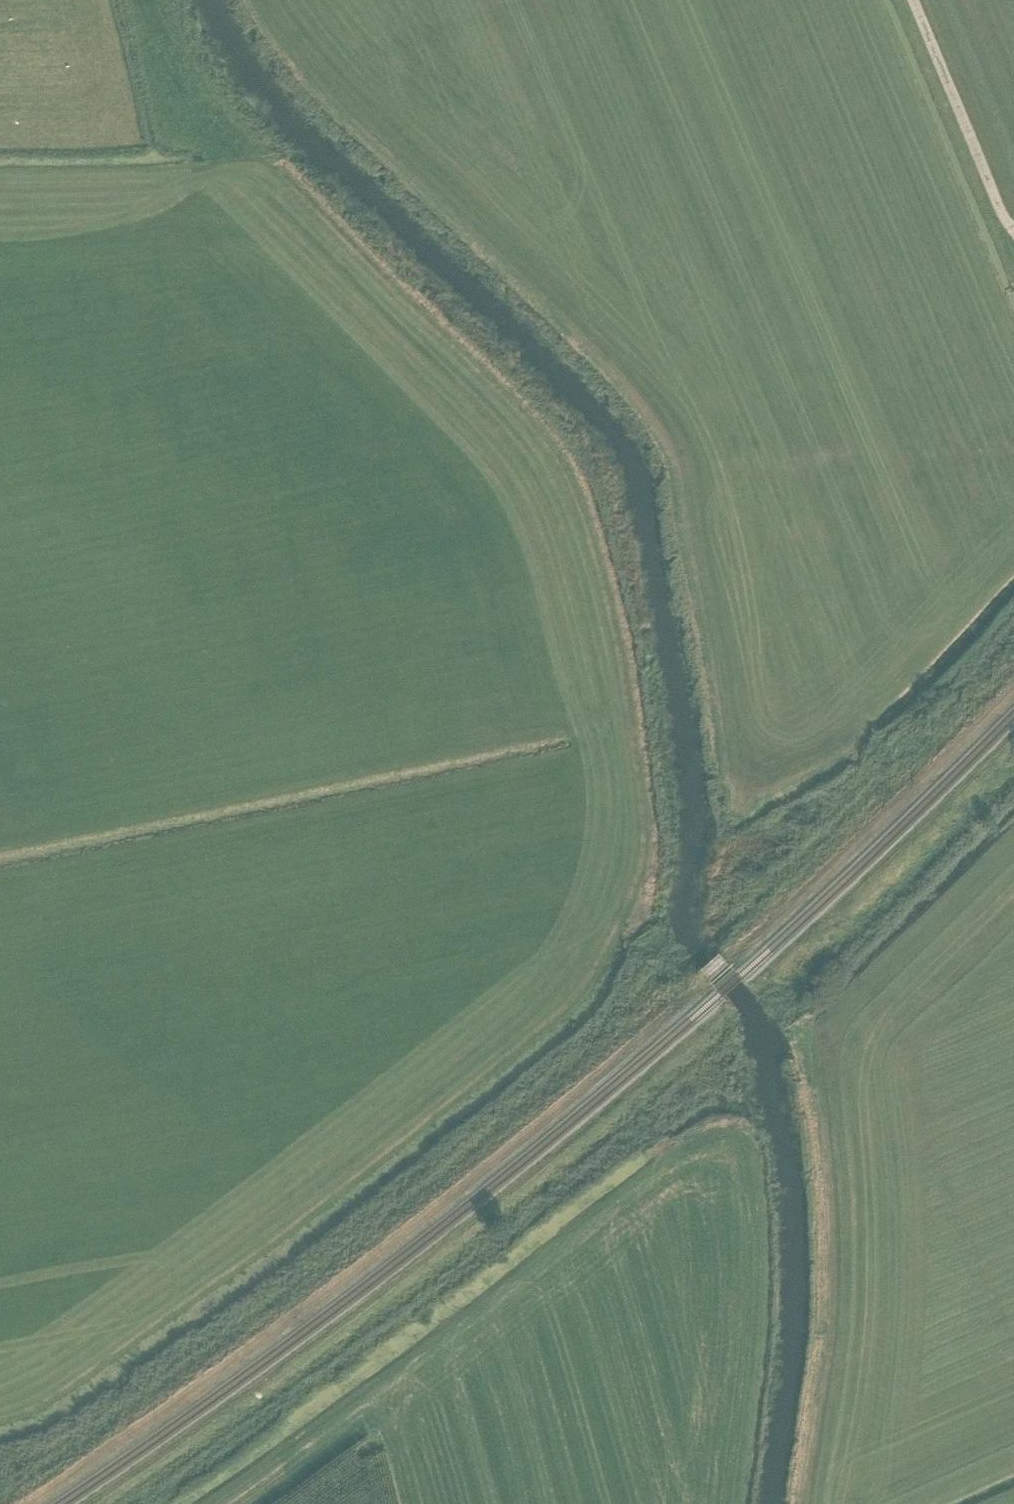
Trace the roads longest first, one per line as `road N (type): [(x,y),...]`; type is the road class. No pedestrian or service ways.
road 1 (track): [(913,0),(1013,229)]

